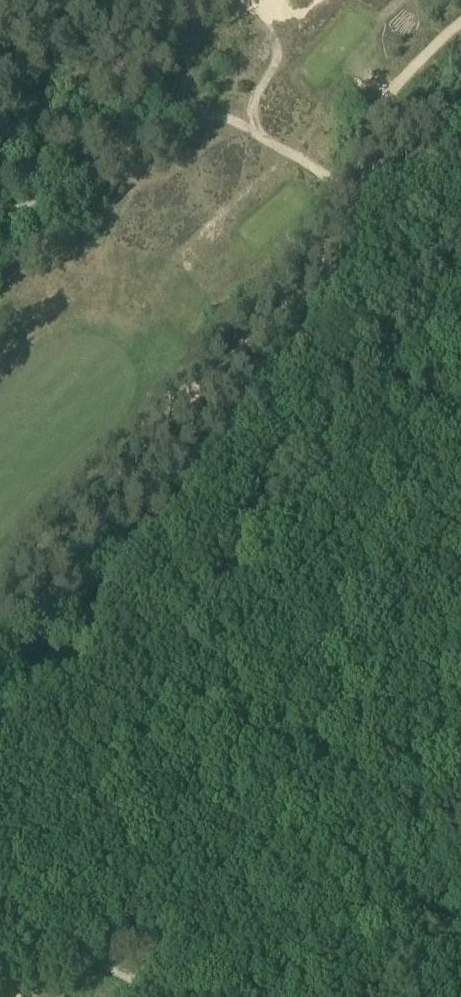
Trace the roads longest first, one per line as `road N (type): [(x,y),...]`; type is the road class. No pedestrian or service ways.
road 1 (track): [(0,762),(85,634),(460,141)]
road 2 (track): [(397,0),(308,105),(294,91),(0,204)]
road 3 (track): [(460,120),(277,148),(197,243)]
road 4 (track): [(153,996),(0,918)]
road 5 (track): [(382,996),(460,867)]

